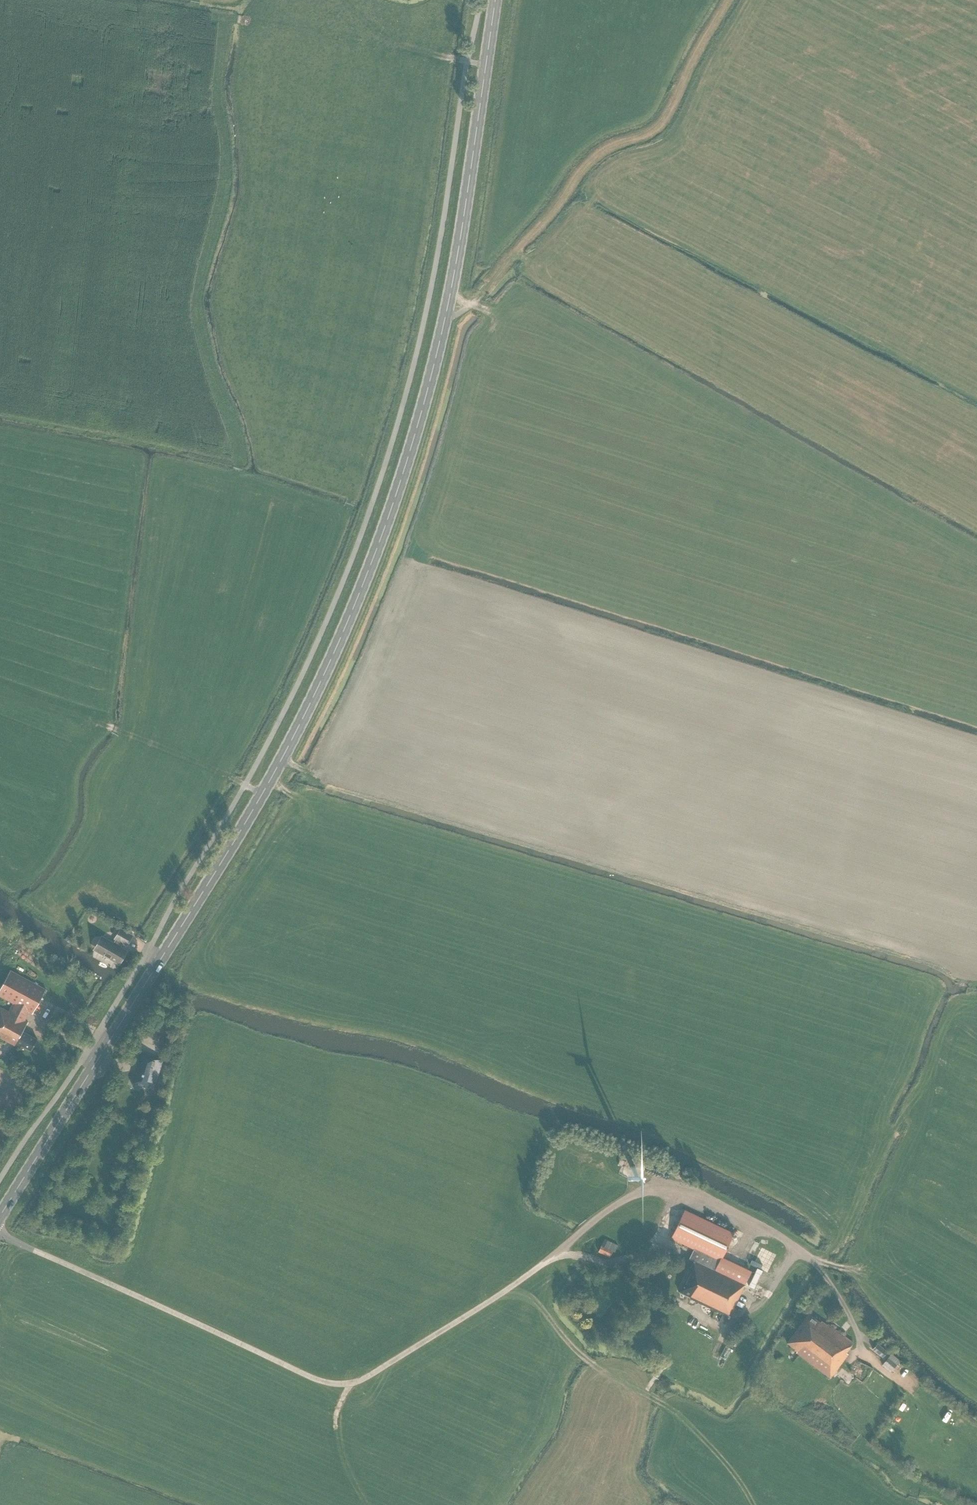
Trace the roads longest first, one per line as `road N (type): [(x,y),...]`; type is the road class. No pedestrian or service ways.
road 1 (secondary): [(0,1216),(268,784),(374,557),(445,317),(495,0)]
road 2 (unclassified): [(0,1234),(342,1382),(362,1379),(552,1256)]
road 3 (track): [(874,1363),(815,1264),(754,1222),(689,1193),(667,1187),(626,1198),(552,1256)]

